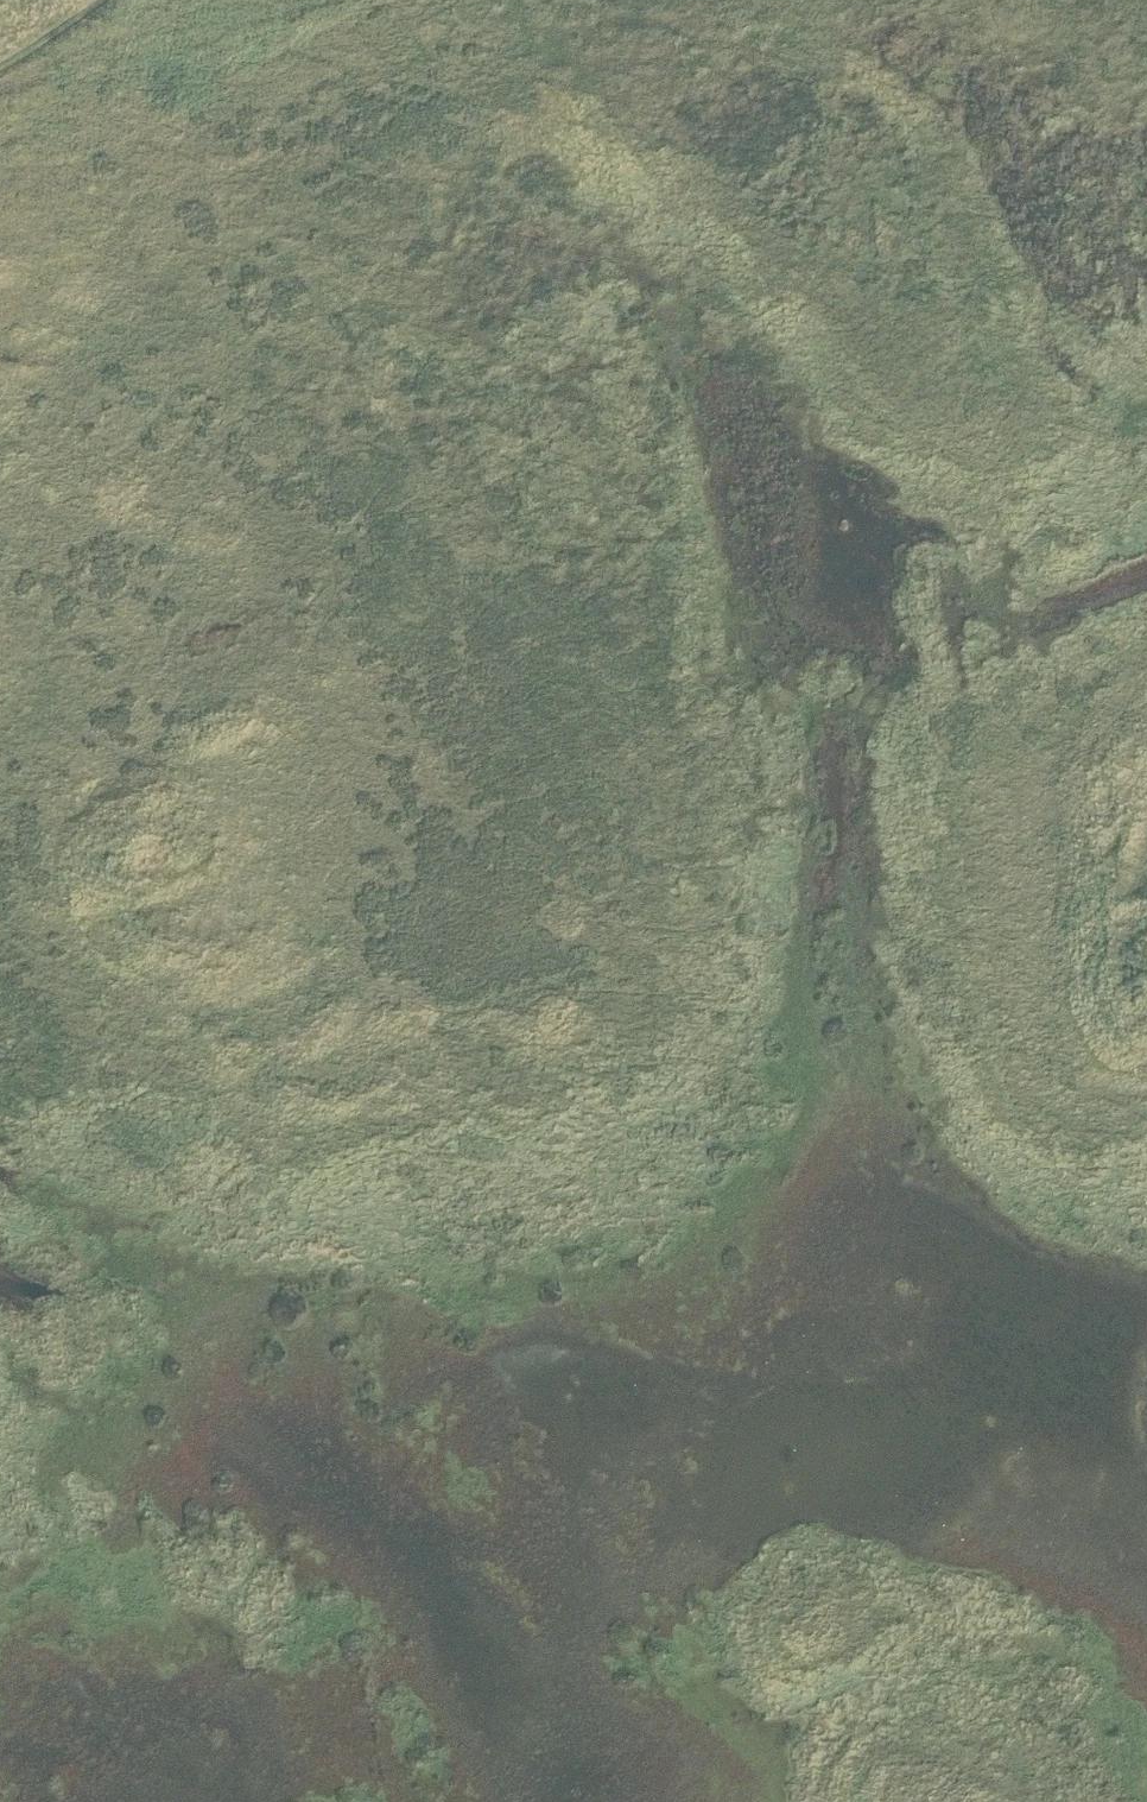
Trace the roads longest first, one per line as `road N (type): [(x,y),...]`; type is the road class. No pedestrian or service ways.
road 1 (track): [(0,75),(102,0)]

